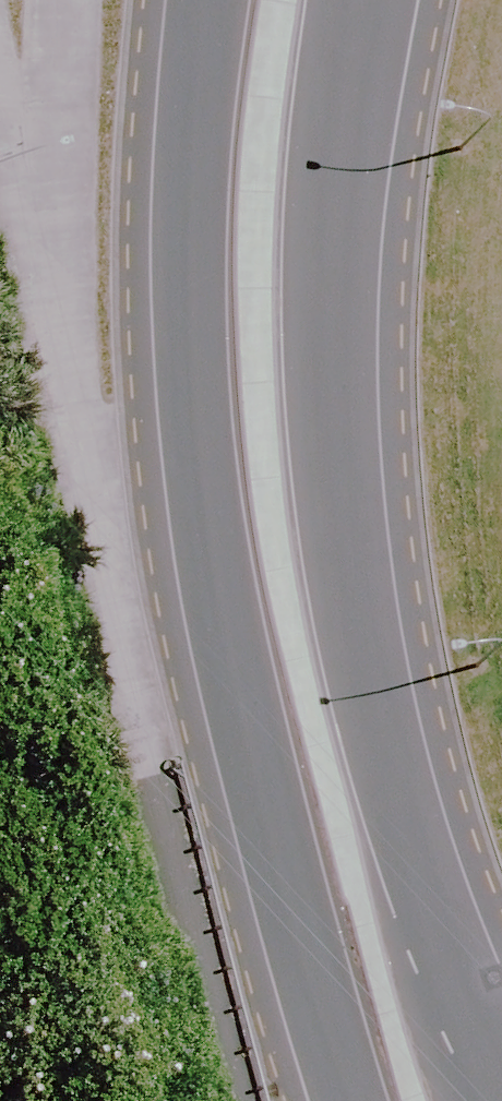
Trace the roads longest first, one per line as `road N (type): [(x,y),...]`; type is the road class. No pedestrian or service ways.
road 1 (tertiary): [(364,0),(333,267),(338,455),(361,651),(496,1100)]
road 2 (tertiary): [(353,1100),(213,577),(191,341),(195,110),(207,0)]

